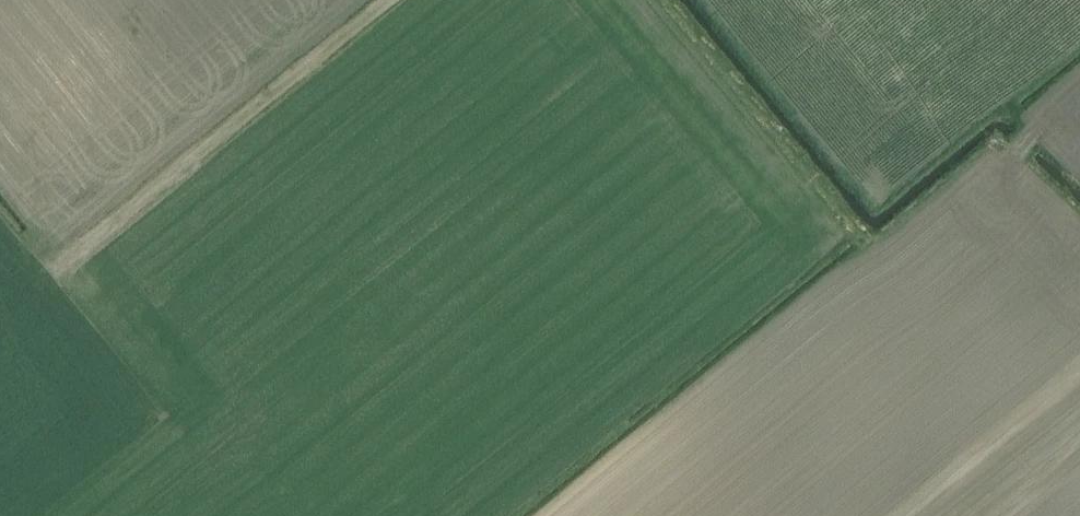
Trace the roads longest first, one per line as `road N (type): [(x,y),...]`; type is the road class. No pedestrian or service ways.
road 1 (track): [(385,0),(57,269)]

